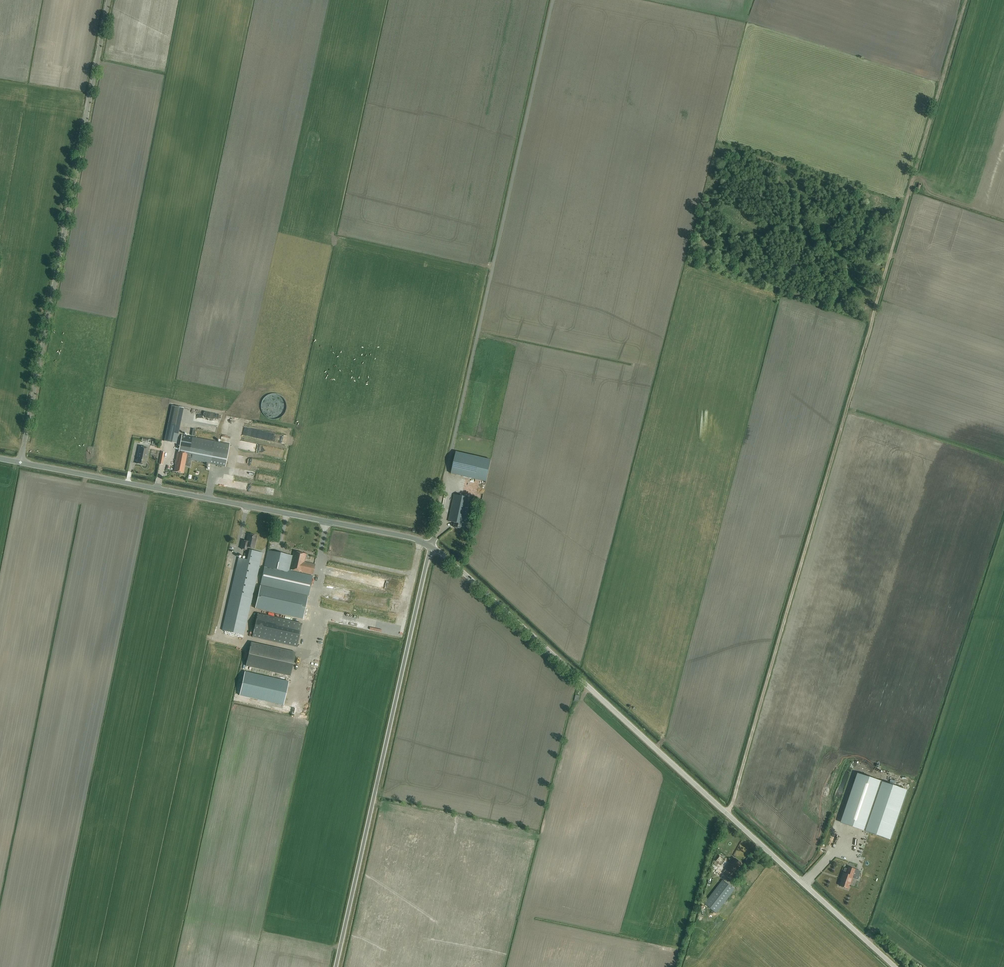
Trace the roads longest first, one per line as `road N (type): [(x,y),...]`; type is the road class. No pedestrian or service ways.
road 1 (track): [(727,813),(966,0)]
road 2 (unclassified): [(896,966),(431,546)]
road 3 (unclassified): [(431,546),(553,0)]
road 4 (unclassified): [(22,452),(108,0)]
road 5 (unclassified): [(335,966),(431,546)]
road 6 (unclassified): [(431,546),(20,462)]

